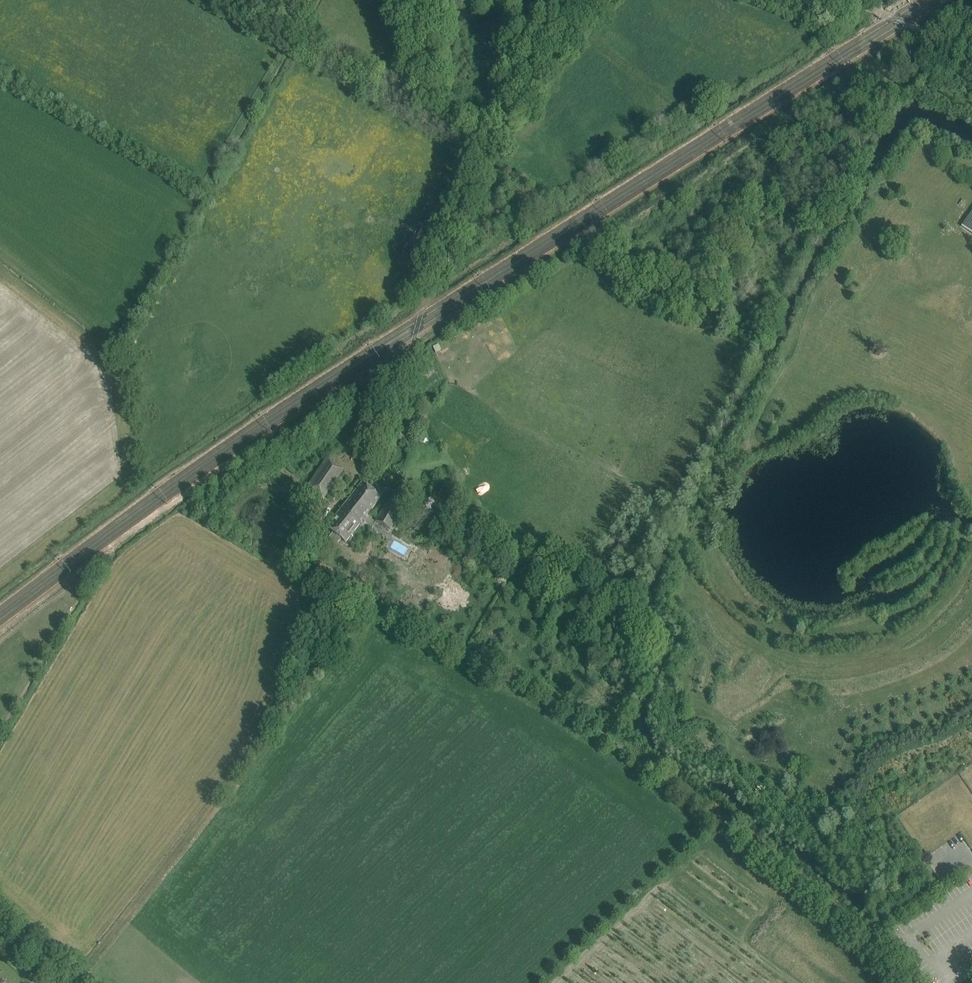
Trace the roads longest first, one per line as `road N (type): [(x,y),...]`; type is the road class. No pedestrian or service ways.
road 1 (unclassified): [(845,0),(971,49)]

